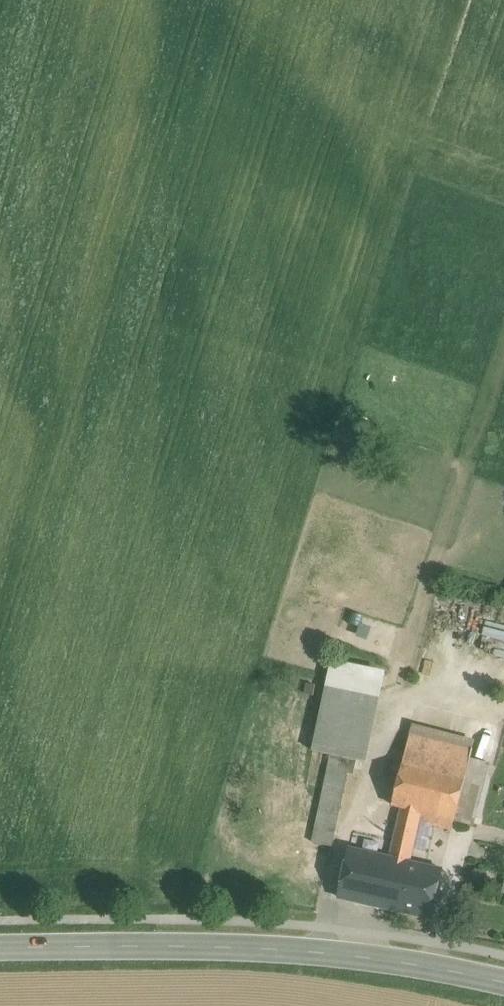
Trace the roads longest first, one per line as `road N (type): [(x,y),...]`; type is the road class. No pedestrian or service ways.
road 1 (tertiary): [(0,948),(270,949),(404,962),(503,982)]

